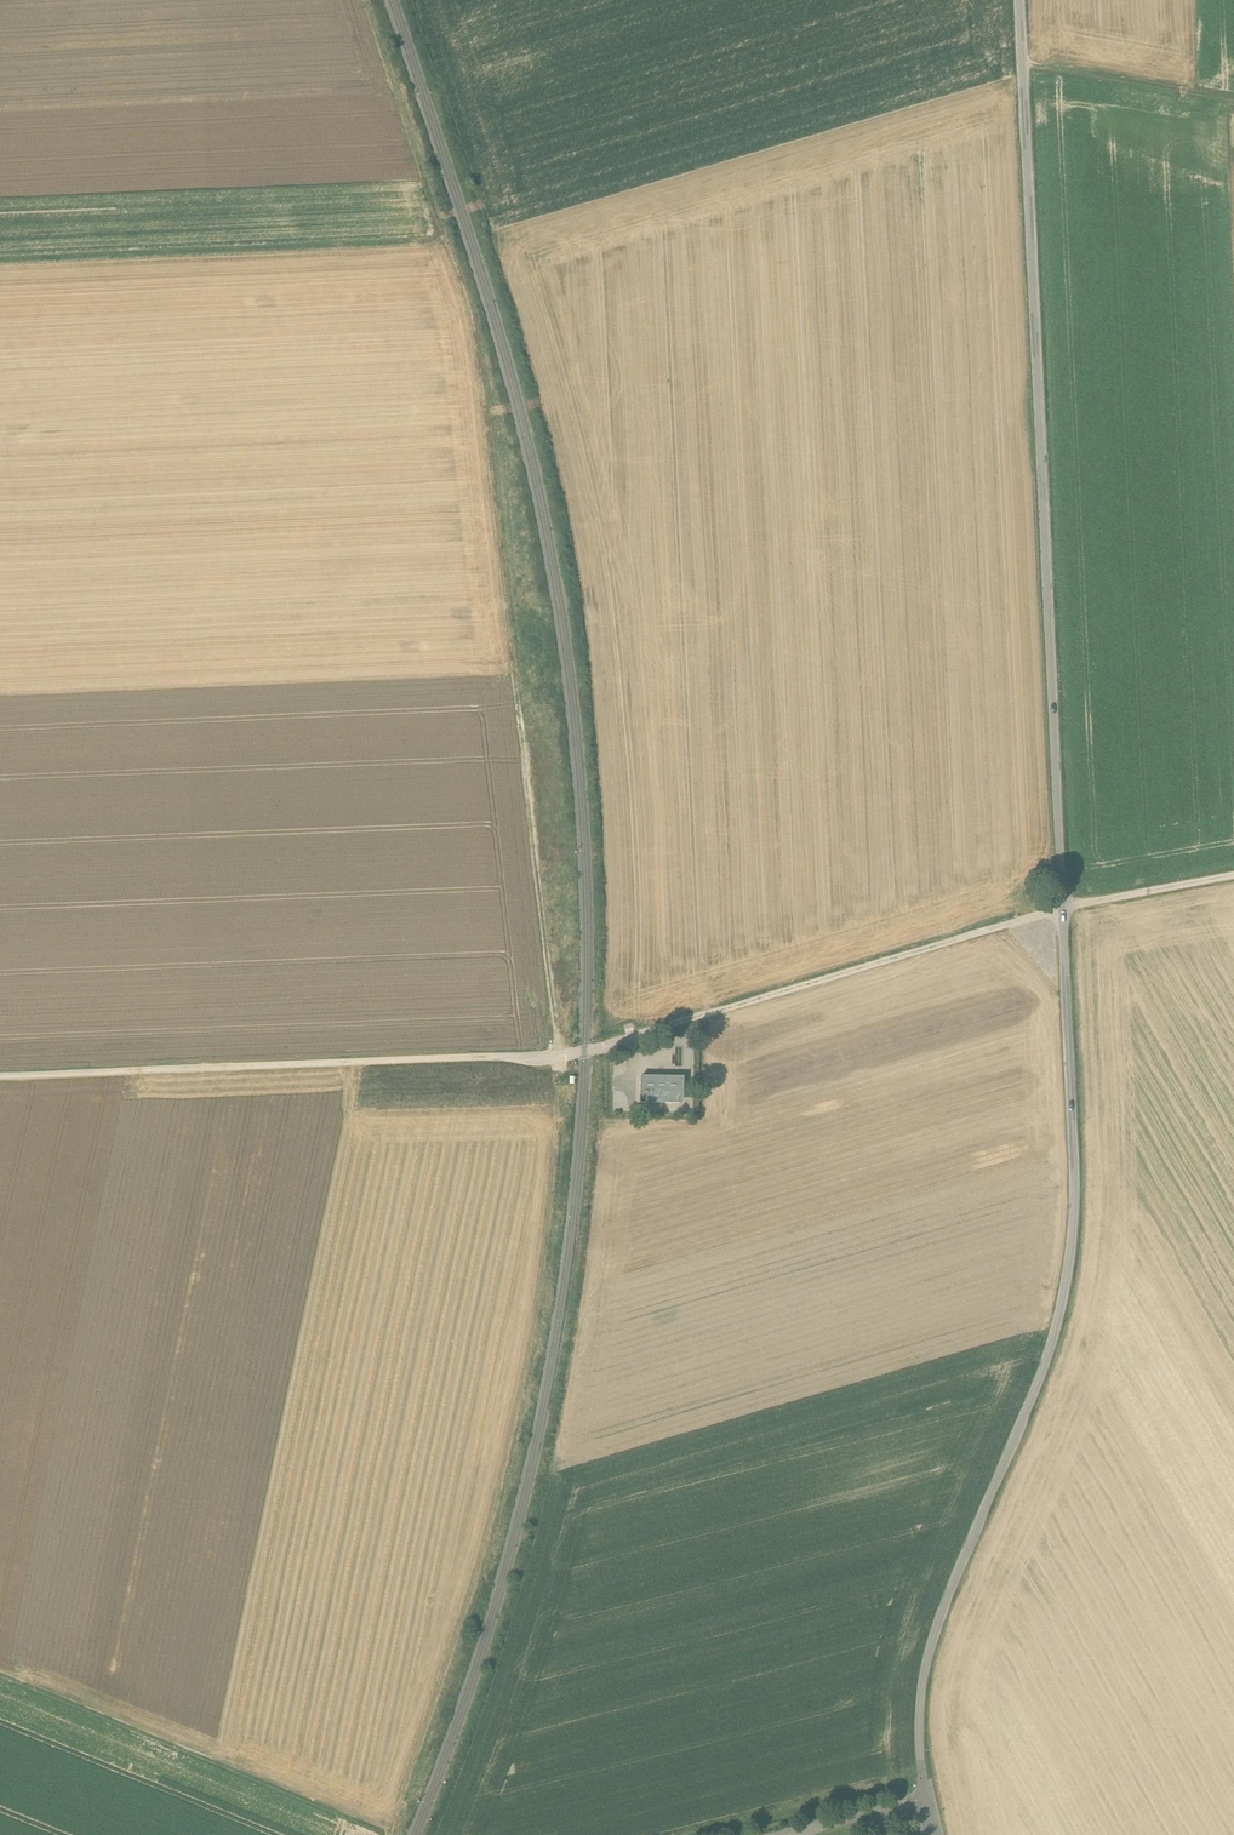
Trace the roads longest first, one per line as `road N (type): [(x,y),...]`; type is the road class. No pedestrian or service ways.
road 1 (tertiary): [(1027,0),(1083,1195),(1071,1292),(1041,1389),(941,1626),(925,1734),(936,1834)]
road 2 (track): [(0,1070),(558,1048),(476,338),(443,237),(0,258)]
road 3 (track): [(0,1672),(387,1826),(510,1438),(558,1048)]
road 4 (track): [(1069,901),(590,1047),(558,1048)]
road 5 (track): [(1069,901),(1233,871)]

